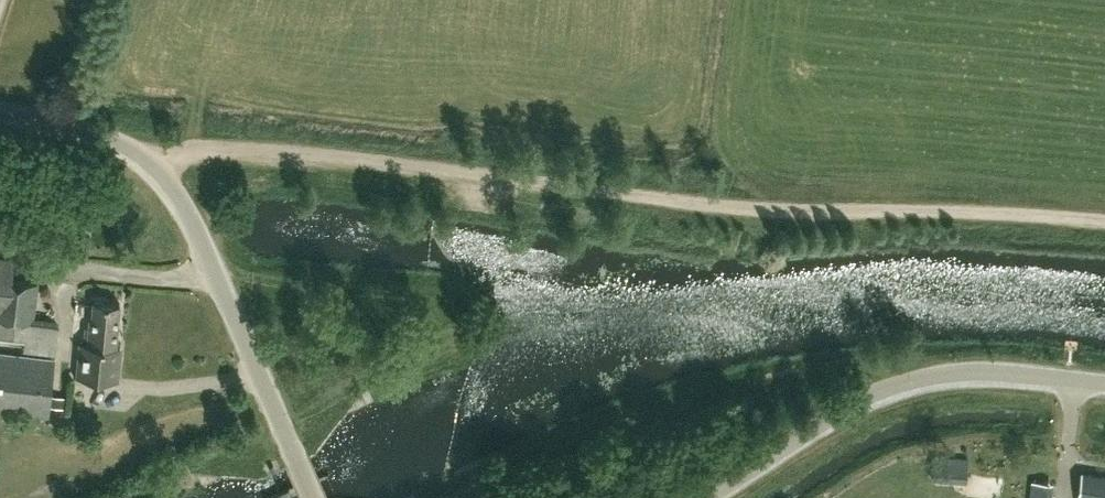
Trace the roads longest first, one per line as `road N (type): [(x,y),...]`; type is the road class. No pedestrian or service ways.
road 1 (track): [(151,162),(273,151),(737,208)]
road 2 (unclassified): [(312,497),(197,233),(161,174),(103,136),(0,113)]
road 3 (track): [(458,497),(636,420),(764,385),(826,374),(926,380)]
road 4 (unclassified): [(1104,384),(993,372),(926,380),(862,402),(710,497)]
road 5 (track): [(737,208),(1104,222)]

